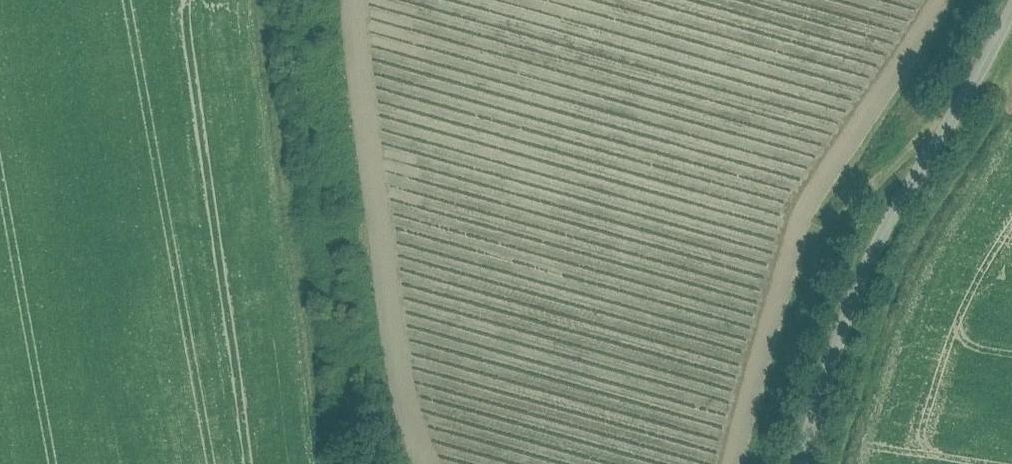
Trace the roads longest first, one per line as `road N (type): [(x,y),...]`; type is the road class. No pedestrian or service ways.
road 1 (unclassified): [(803,463),(855,298),(1011,9)]

